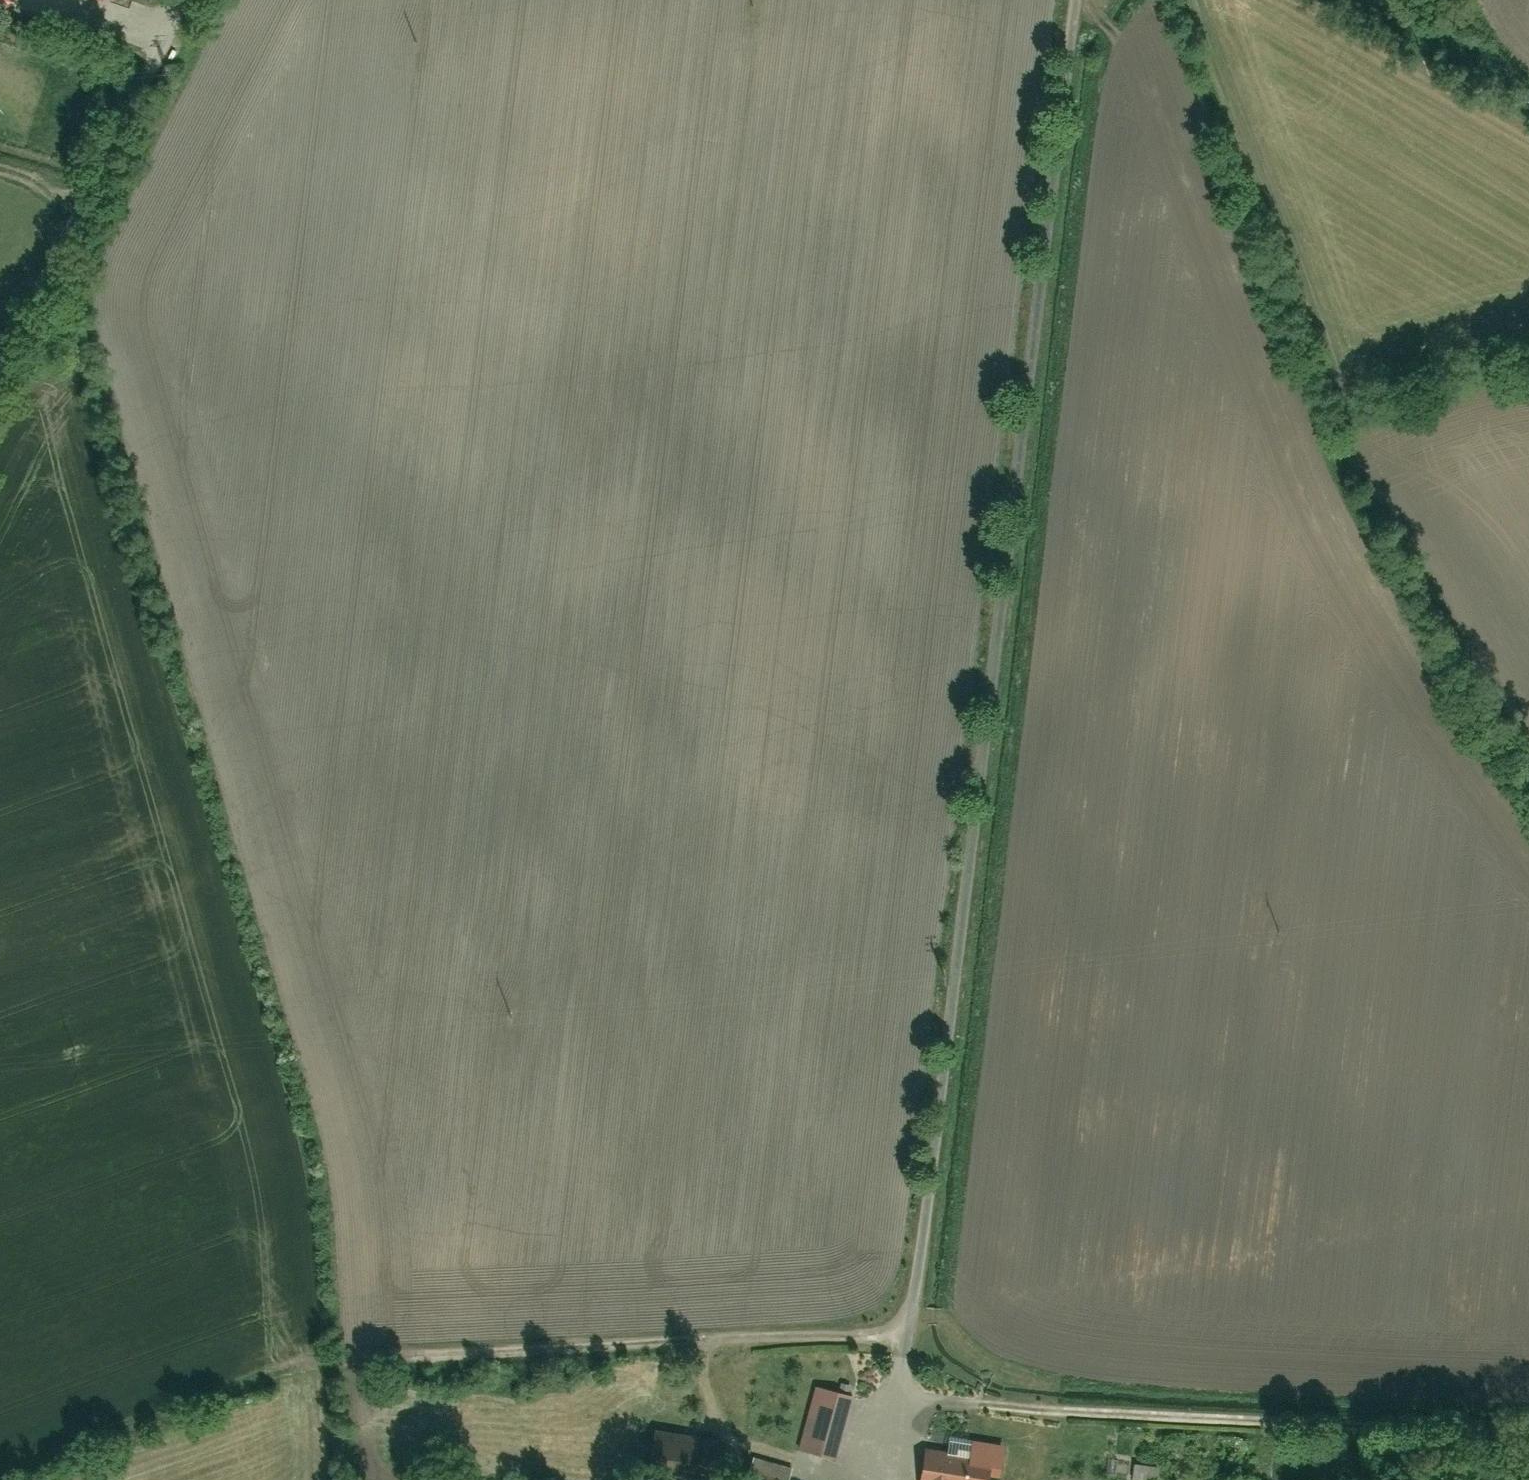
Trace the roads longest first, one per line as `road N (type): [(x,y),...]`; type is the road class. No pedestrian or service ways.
road 1 (residential): [(1070,0),(902,1405),(1528,1434)]

